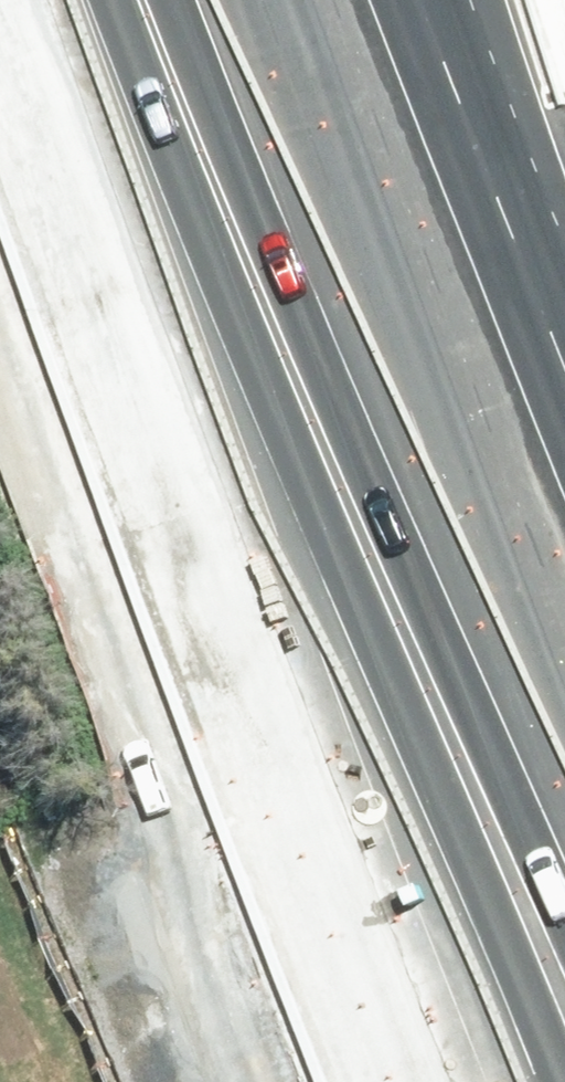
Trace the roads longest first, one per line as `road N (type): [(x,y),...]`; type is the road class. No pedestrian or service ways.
road 1 (motorway): [(510,1081),(425,872),(114,0)]
road 2 (motorway): [(423,302),(564,663)]
road 3 (motorway): [(317,0),(423,302)]
road 4 (motorway): [(380,0),(423,302)]

